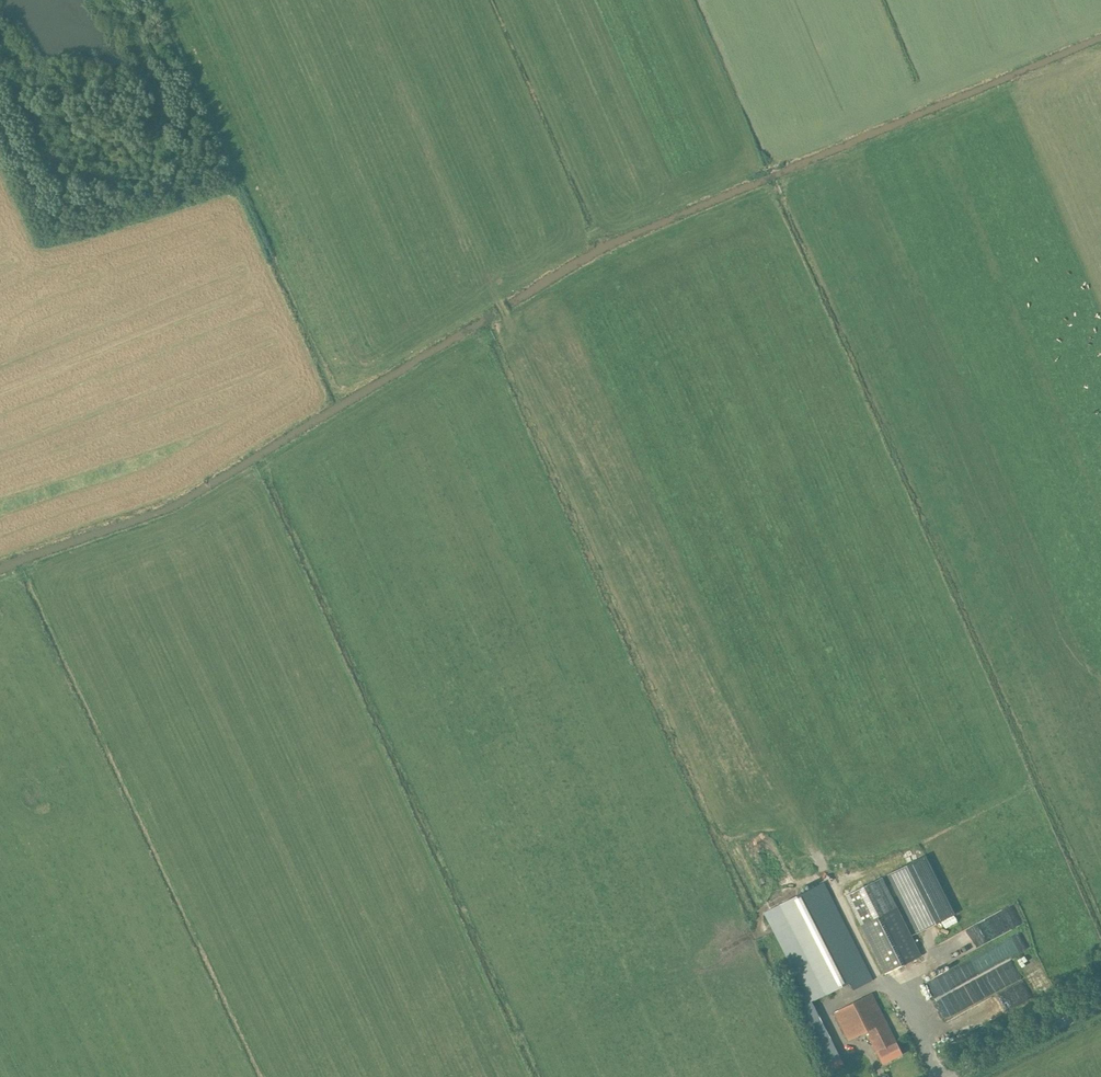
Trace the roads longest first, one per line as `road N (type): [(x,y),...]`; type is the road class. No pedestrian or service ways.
road 1 (unclassified): [(947,1076),(1100,1001)]

